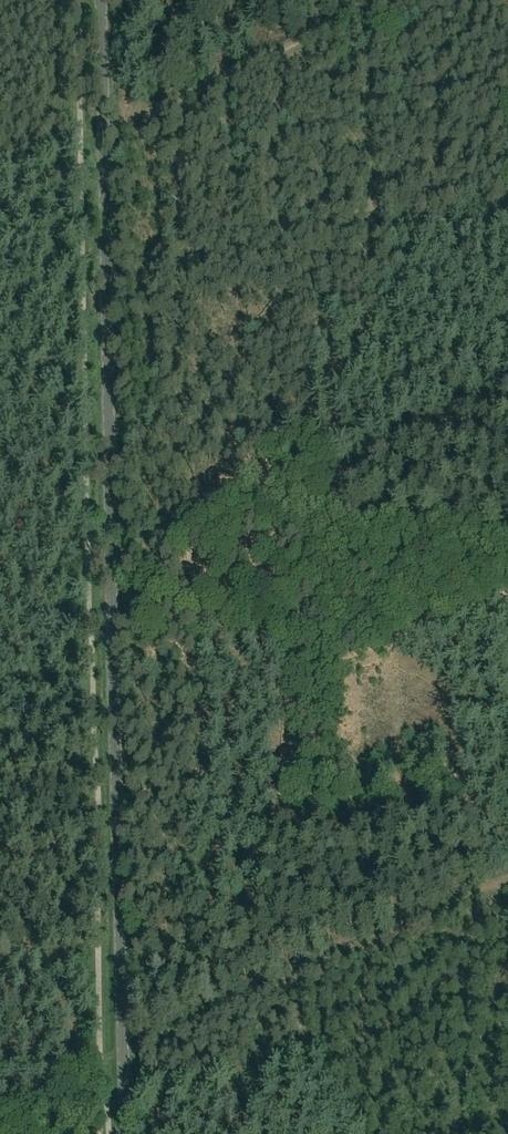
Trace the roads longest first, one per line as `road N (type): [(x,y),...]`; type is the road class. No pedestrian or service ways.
road 1 (tertiary): [(124,1133),(102,0)]
road 2 (track): [(0,181),(384,0)]
road 3 (track): [(299,655),(334,661),(369,653),(507,594)]
road 4 (track): [(116,586),(299,655)]

